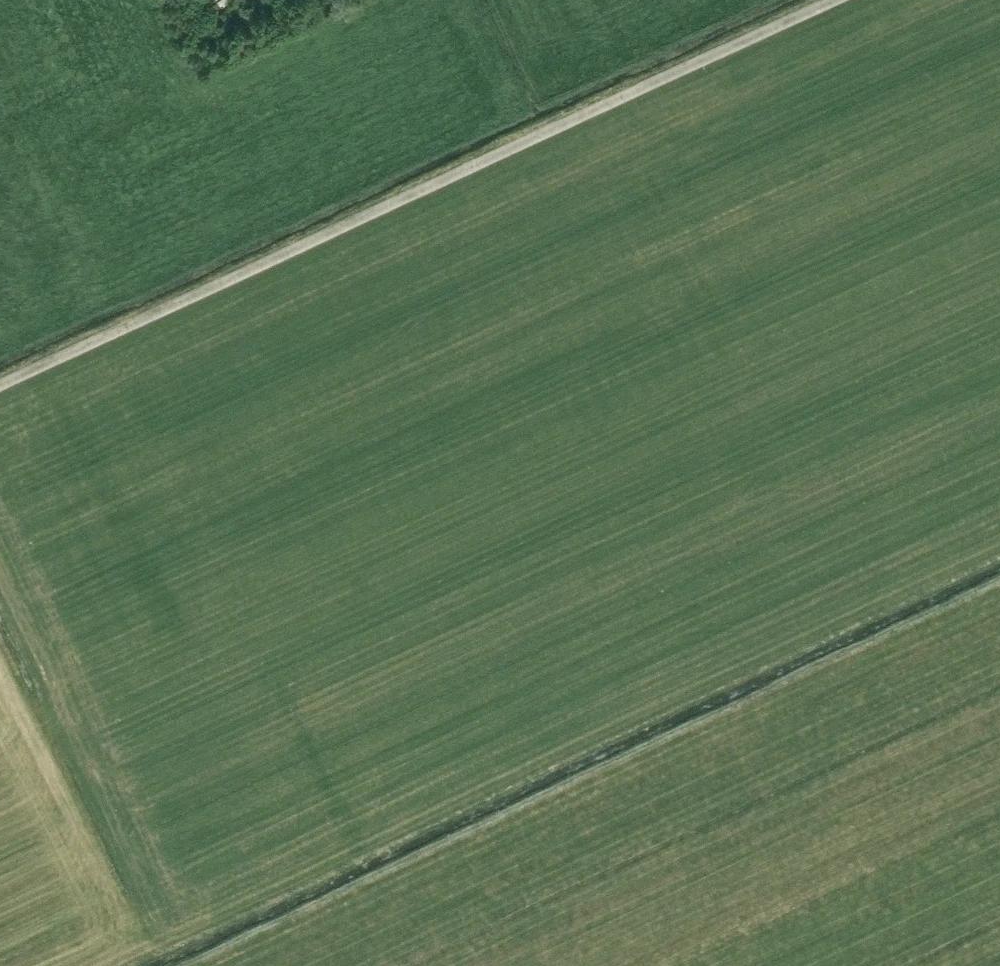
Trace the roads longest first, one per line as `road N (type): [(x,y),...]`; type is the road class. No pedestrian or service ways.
road 1 (track): [(0,383),(834,0)]

